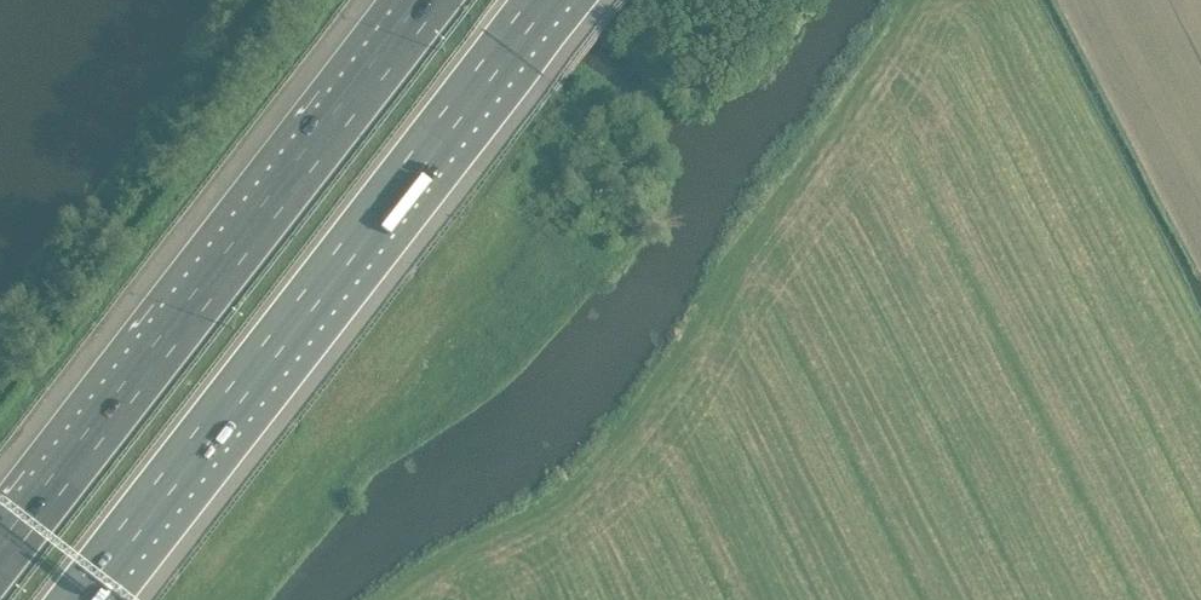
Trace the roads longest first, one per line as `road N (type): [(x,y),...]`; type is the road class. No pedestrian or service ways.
road 1 (motorway): [(85,599),(553,0)]
road 2 (motorway): [(428,0),(0,557)]

